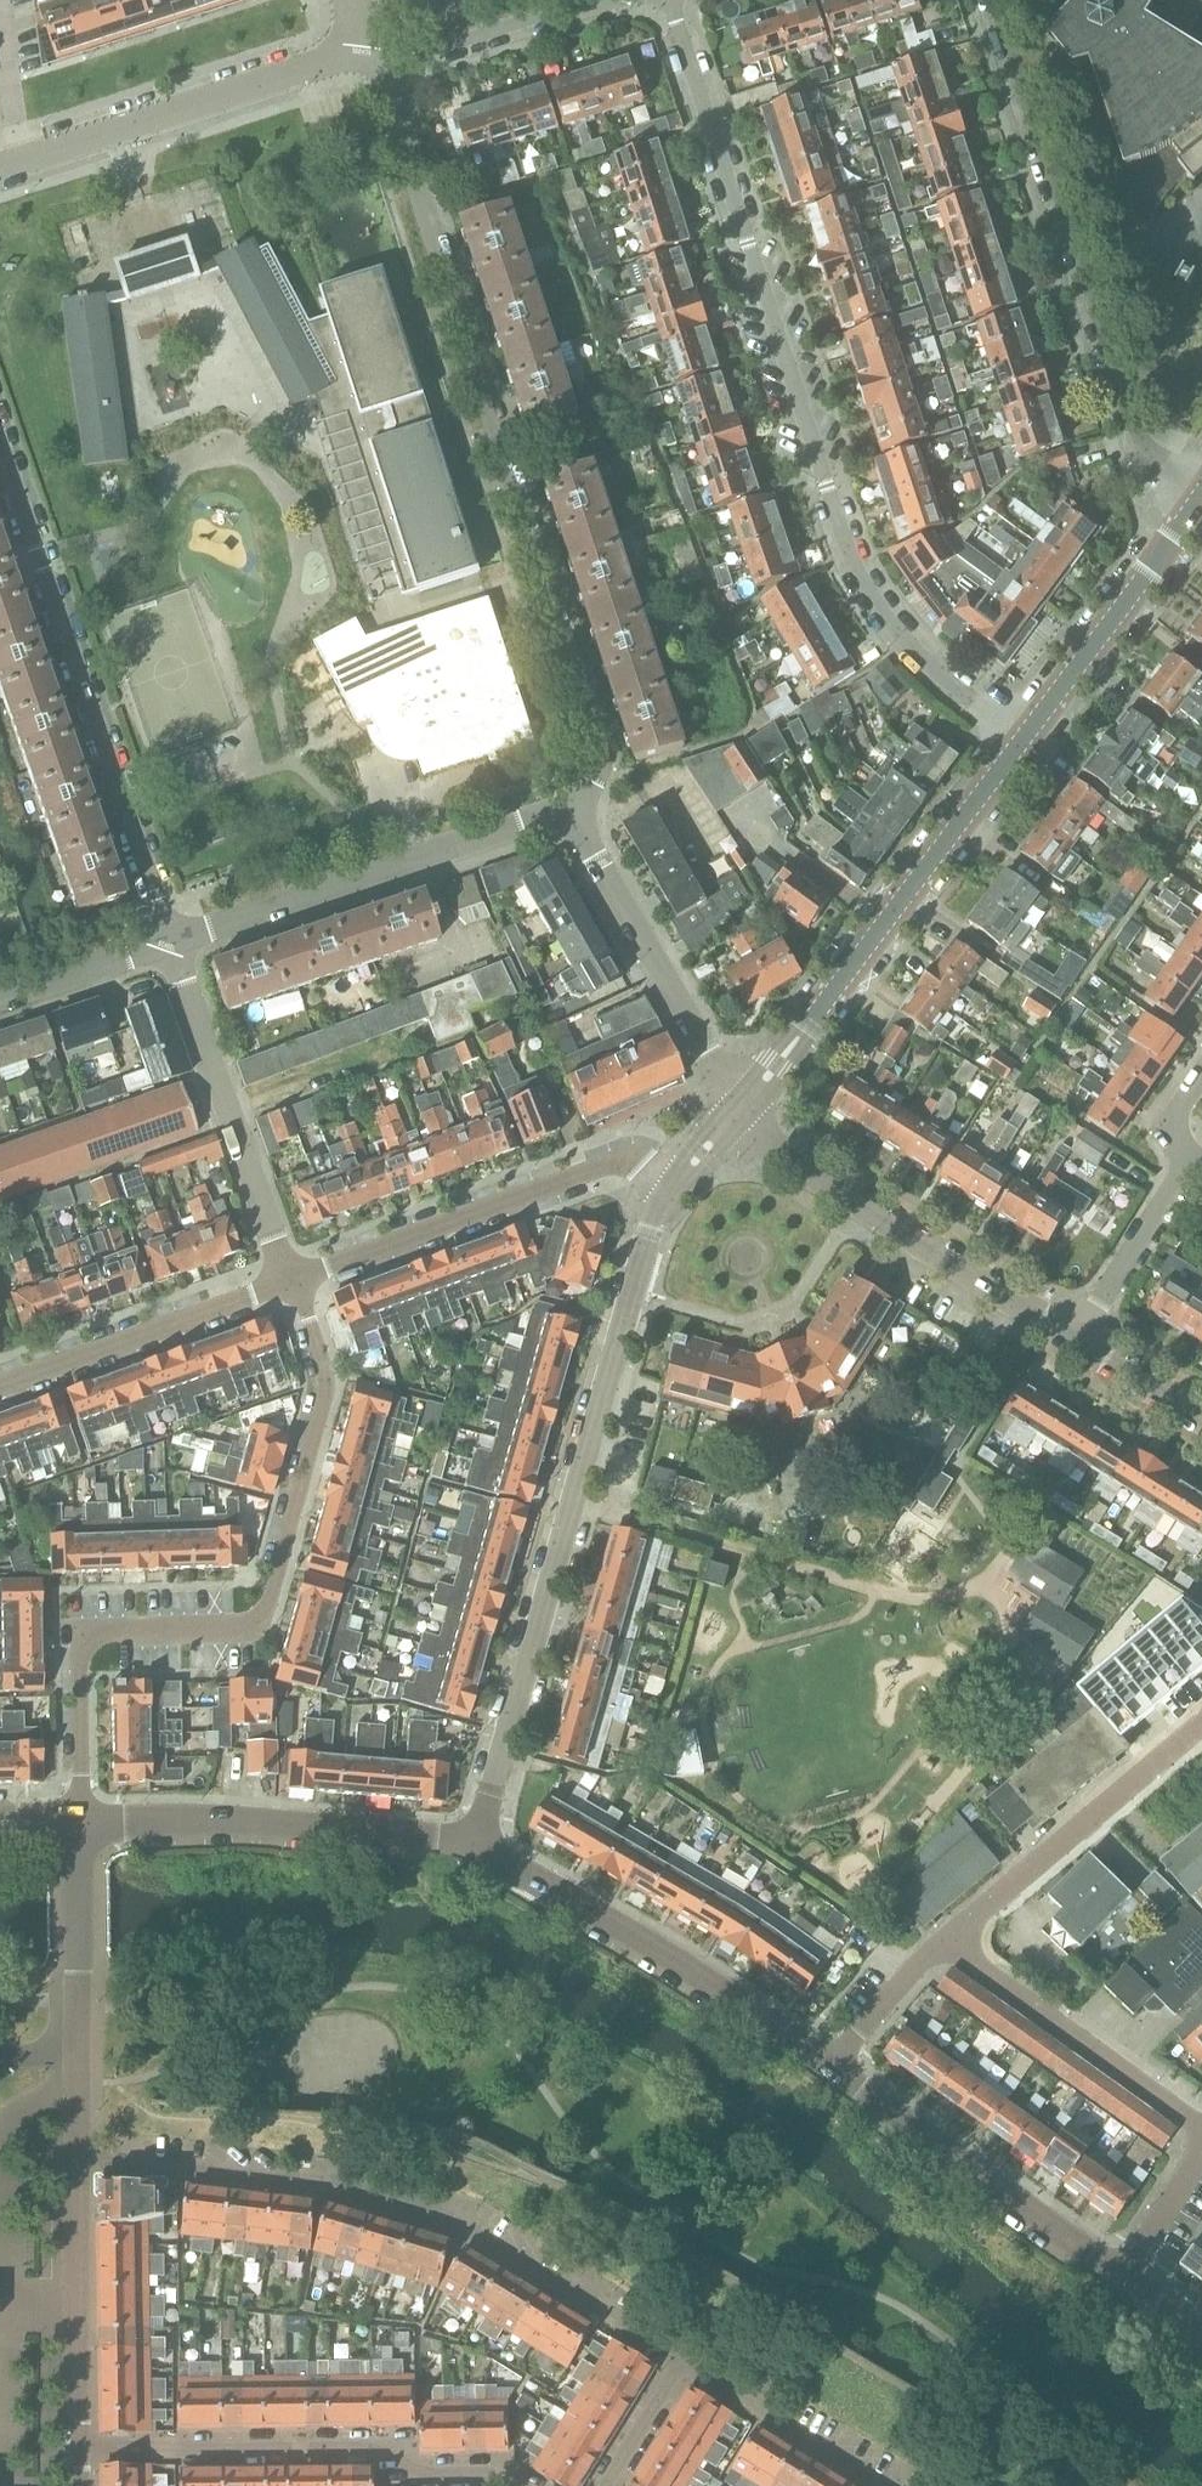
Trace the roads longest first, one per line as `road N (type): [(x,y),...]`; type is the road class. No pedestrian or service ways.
road 1 (residential): [(1024,741),(921,657),(879,607),(851,554),(666,0)]
road 2 (residential): [(572,809),(595,778),(599,742),(365,49)]
road 3 (residential): [(80,1811),(81,1656),(96,1632),(260,1627),(324,1393),(309,1316),(290,1278)]
road 4 (tertiary): [(477,1840),(651,1230),(672,1182)]
road 5 (residential): [(685,2355),(469,2224),(308,2179),(76,2159)]
road 6 (residential): [(995,0),(1147,451),(1201,492)]
road 7 (residential): [(175,946),(0,443)]
road 8 (tertiary): [(744,1105),(1024,741)]
road 9 (residential): [(518,2485),(499,2474),(422,2474),(377,2446),(81,2449)]
road 10 (tertiary): [(842,2065),(477,1840)]
road 11 (residential): [(175,946),(572,809)]
road 12 (residential): [(1077,1340),(792,1163),(744,1105)]
road 13 (residential): [(290,1278),(614,1163),(672,1182)]
road 14 (residential): [(477,1840),(80,1811)]
road 15 (residential): [(22,161),(365,49)]
road 16 (tertiary): [(1127,2276),(842,2065)]
road 17 (residential): [(290,1278),(175,946)]
road 18 (residential): [(76,2159),(72,1972),(80,1811)]
road 19 (residential): [(744,1105),(572,809)]
road 20 (residential): [(946,1942),(1201,1728)]
road 21 (residential): [(1201,2128),(946,1942)]
road 22 (residential): [(0,1384),(290,1278)]
road 23 (tertiary): [(1024,741),(1201,496)]
road 24 (residential): [(81,2449),(76,2159)]
road 25 (residential): [(365,49),(415,57),(606,0)]
road 26 (residential): [(685,2355),(898,2485)]
road 27 (residential): [(1077,1340),(1175,1186),(1184,1146)]
road 28 (residential): [(0,1001),(175,946)]
road 29 (residential): [(842,2065),(946,1942)]
road 30 (residential): [(22,161),(0,5)]
road 31 (residential): [(602,2485),(685,2355)]
road 32 (residential): [(1201,1419),(1077,1340)]
road 33 (residential): [(1127,2276),(1201,2160)]

